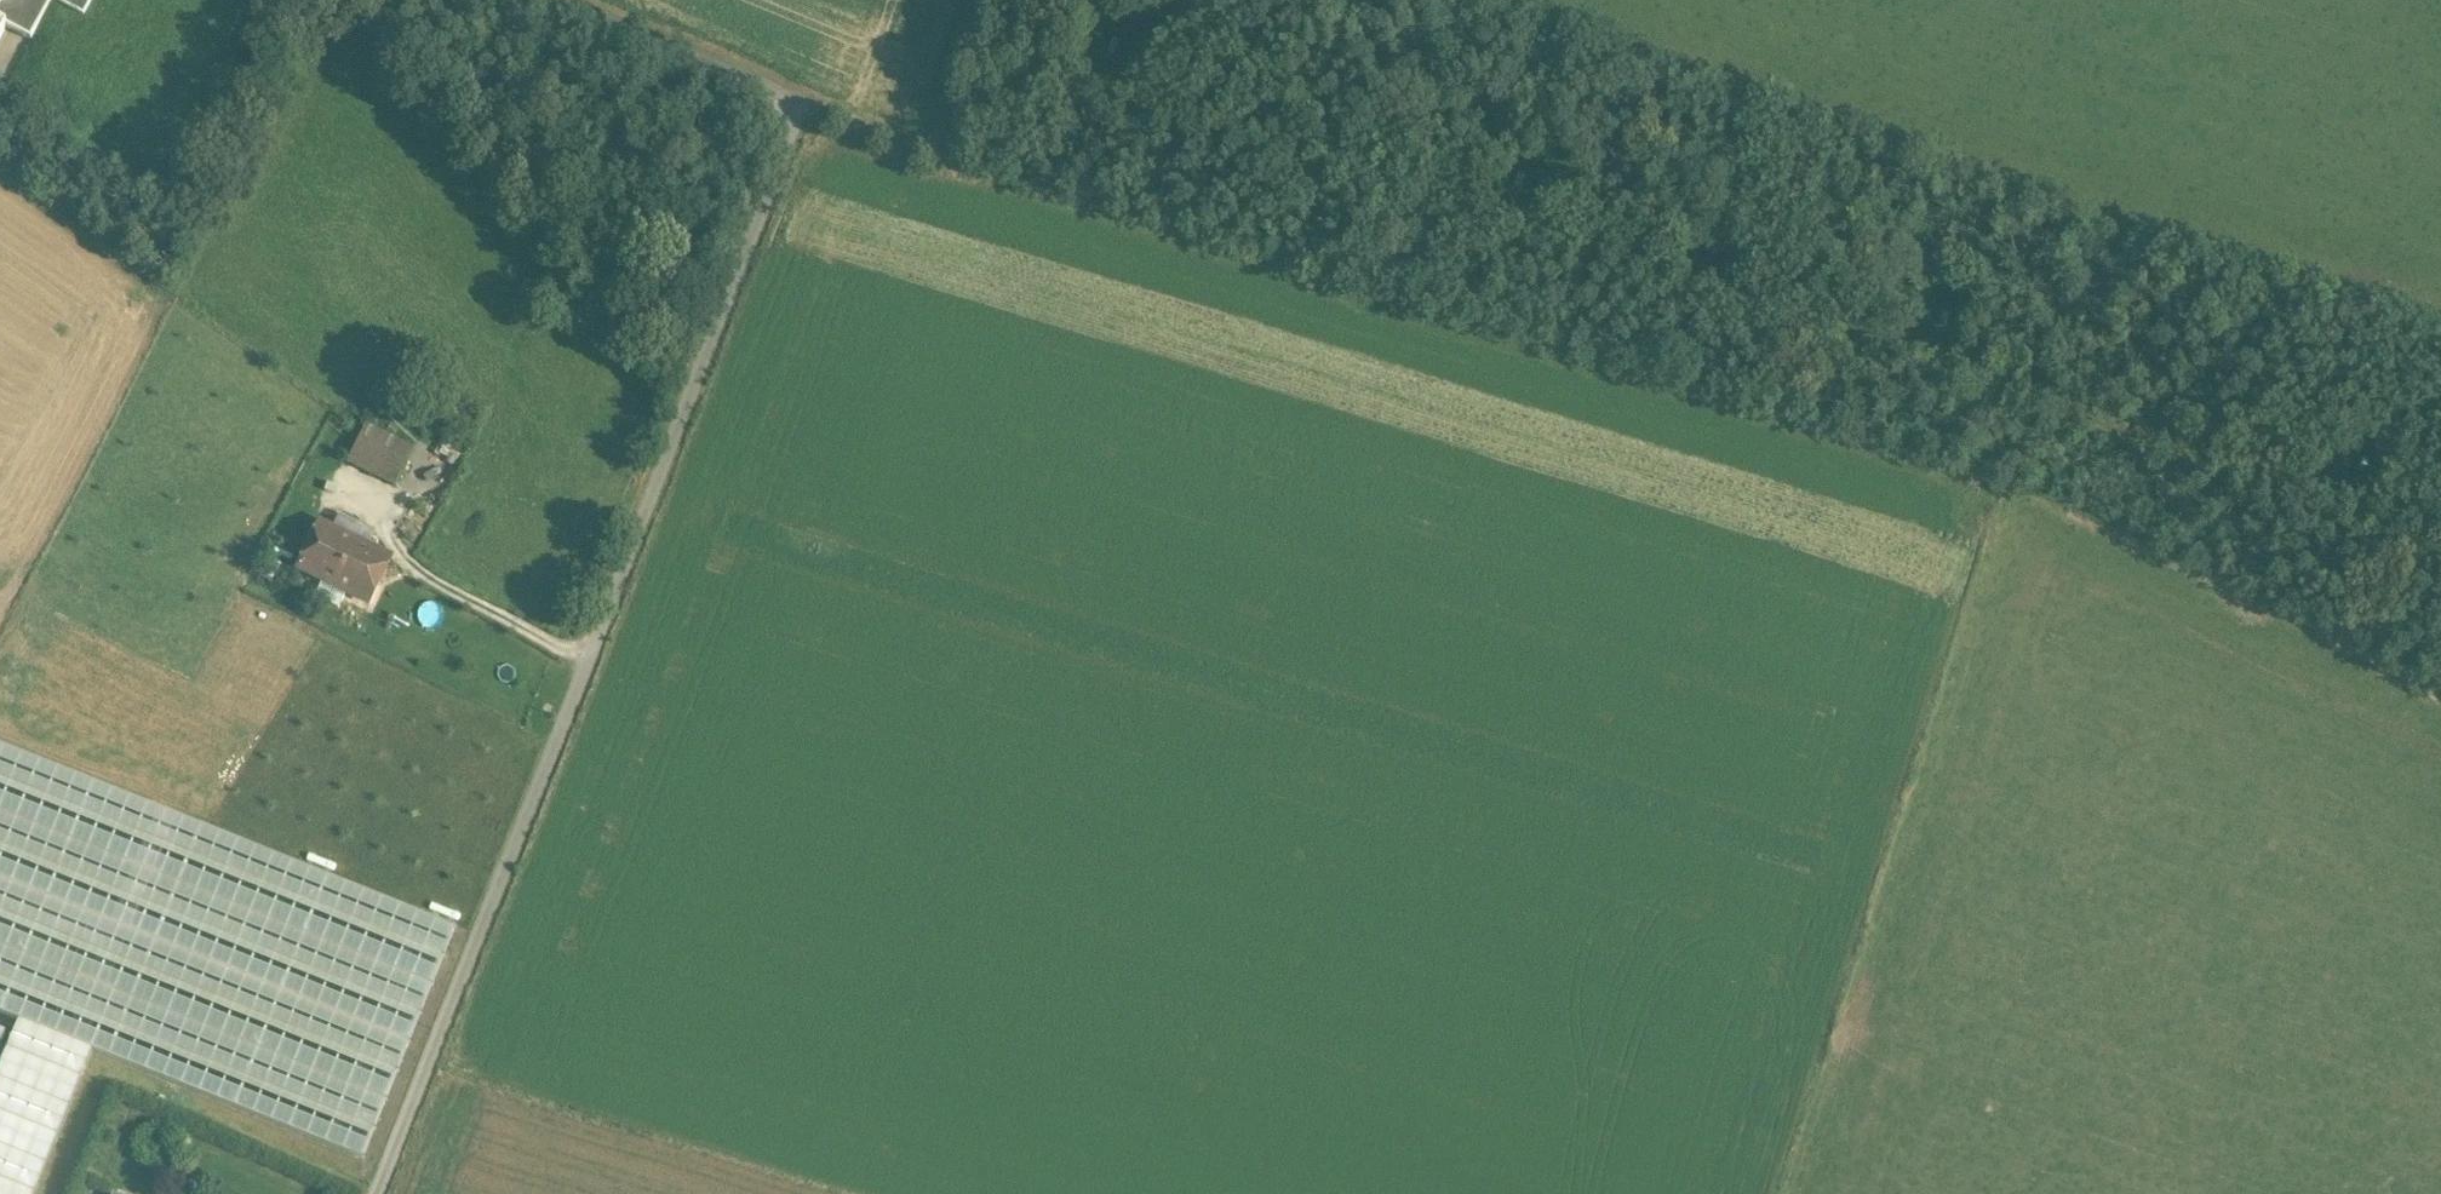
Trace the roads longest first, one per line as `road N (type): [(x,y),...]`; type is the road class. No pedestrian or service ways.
road 1 (track): [(582,0),(811,93),(383,1193)]
road 2 (track): [(403,540),(421,568),(591,659)]
road 3 (track): [(811,93),(948,144)]

